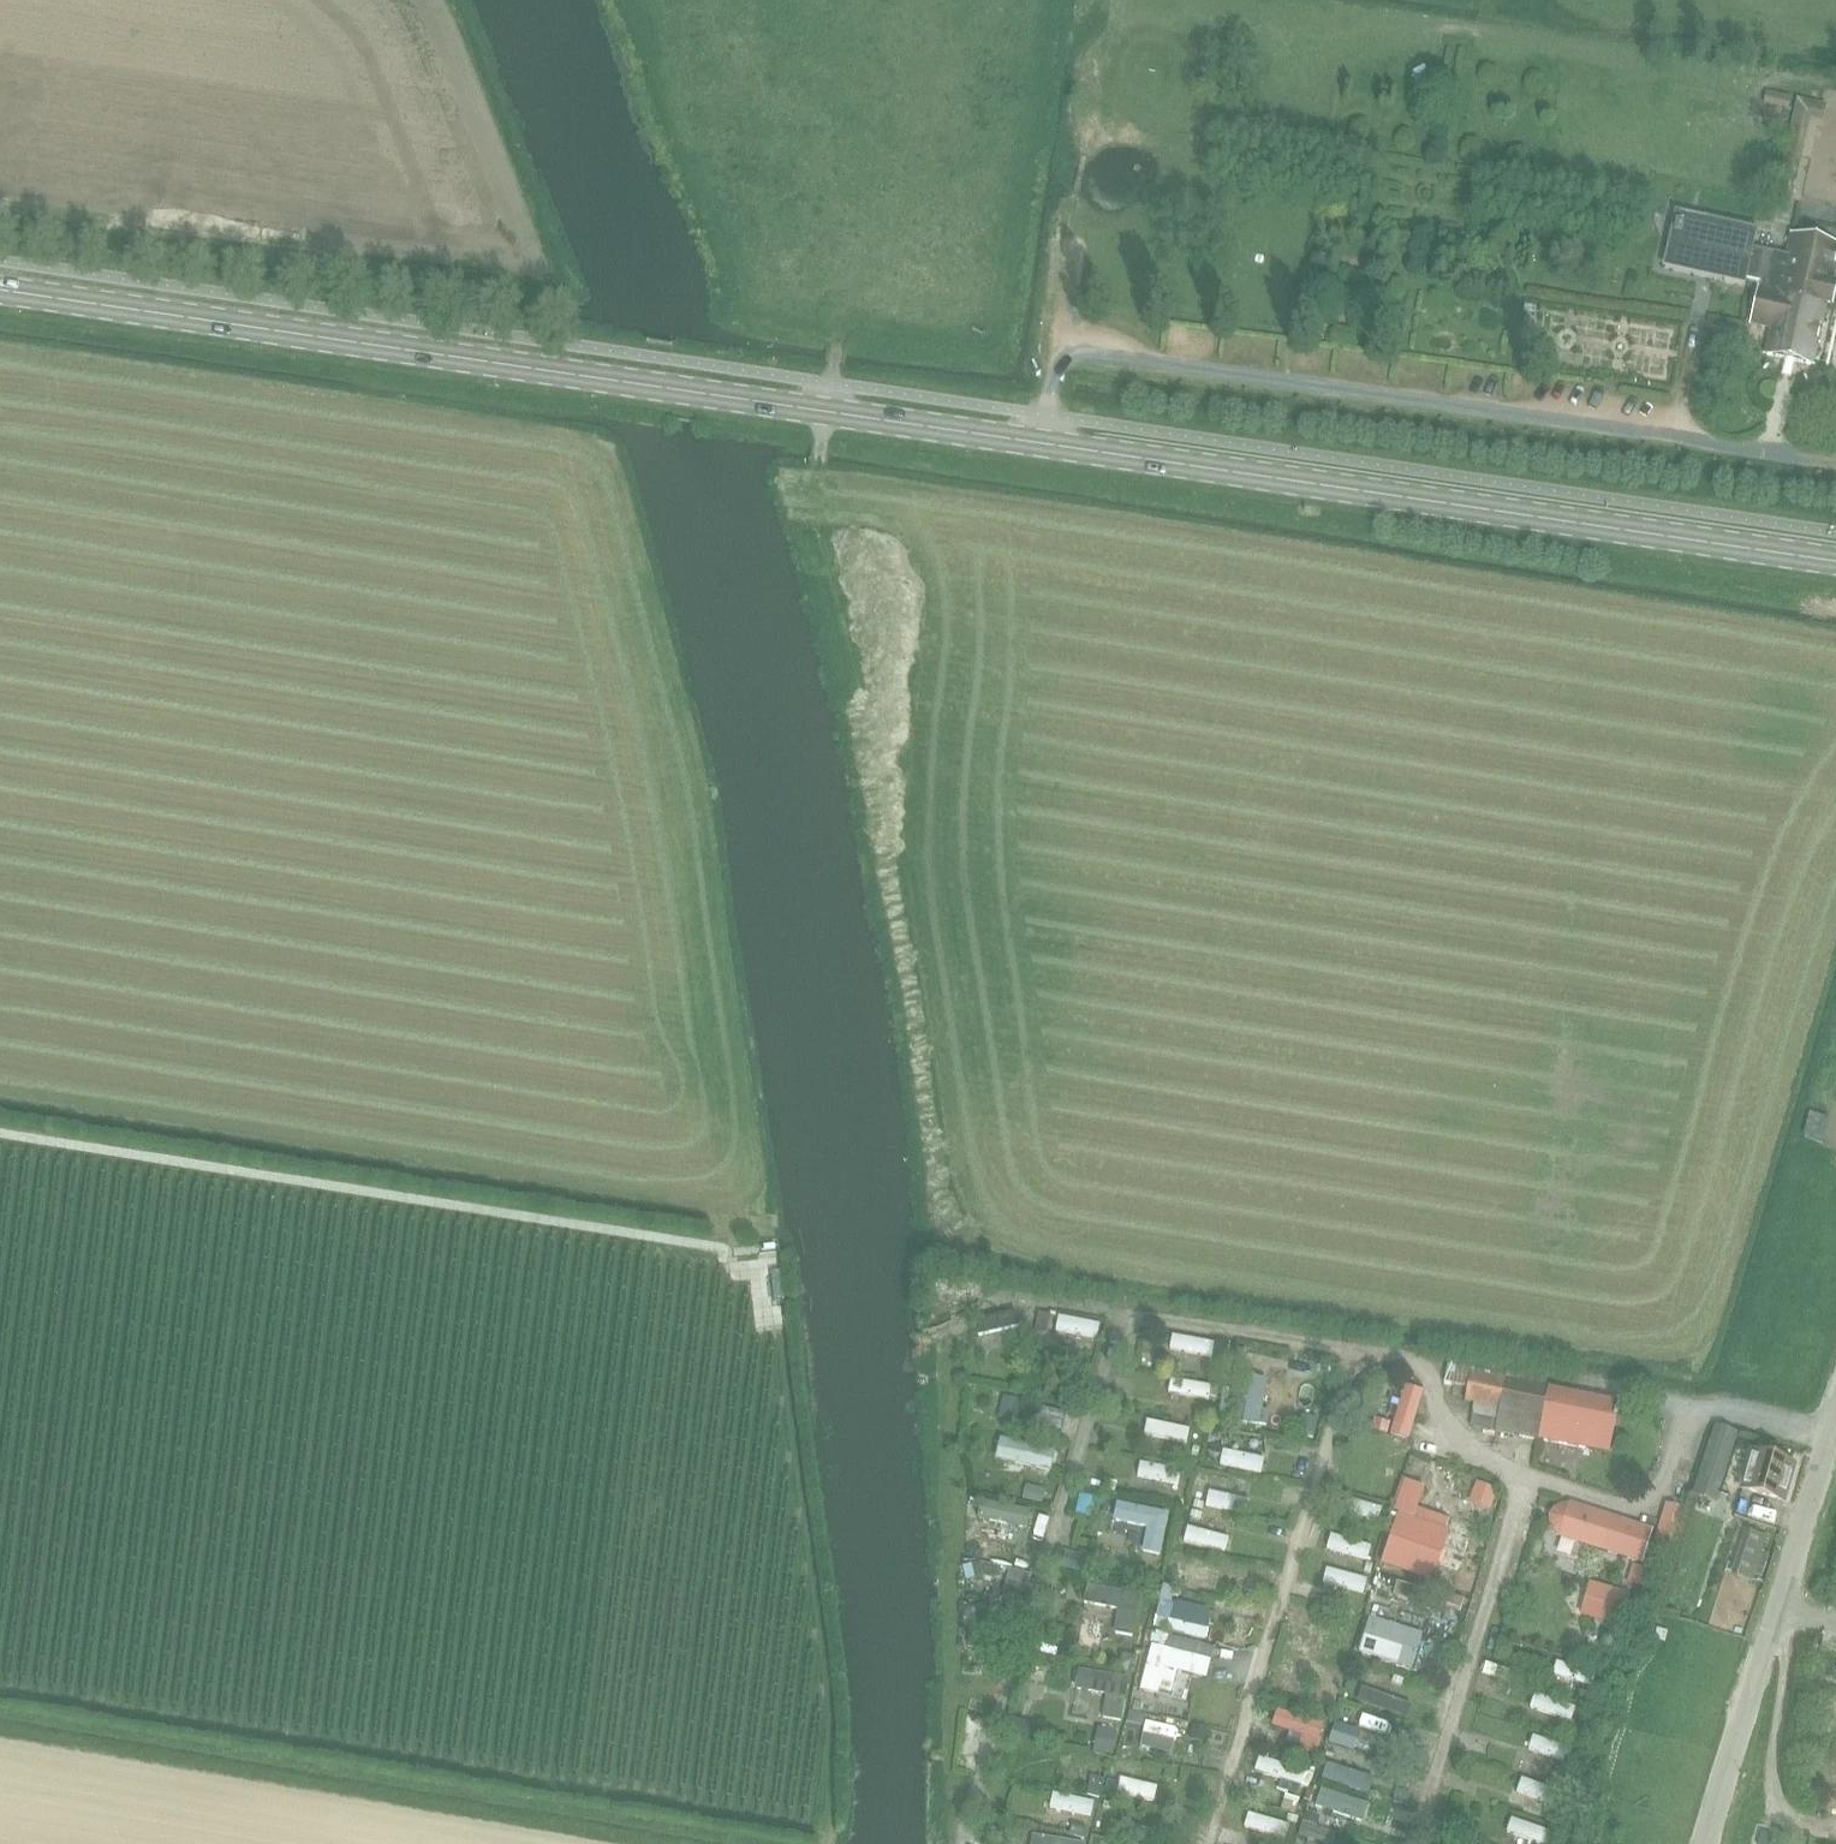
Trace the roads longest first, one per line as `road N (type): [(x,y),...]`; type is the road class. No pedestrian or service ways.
road 1 (primary): [(1835,561),(0,291)]
road 2 (unclassified): [(1708,1843),(1835,1412)]

